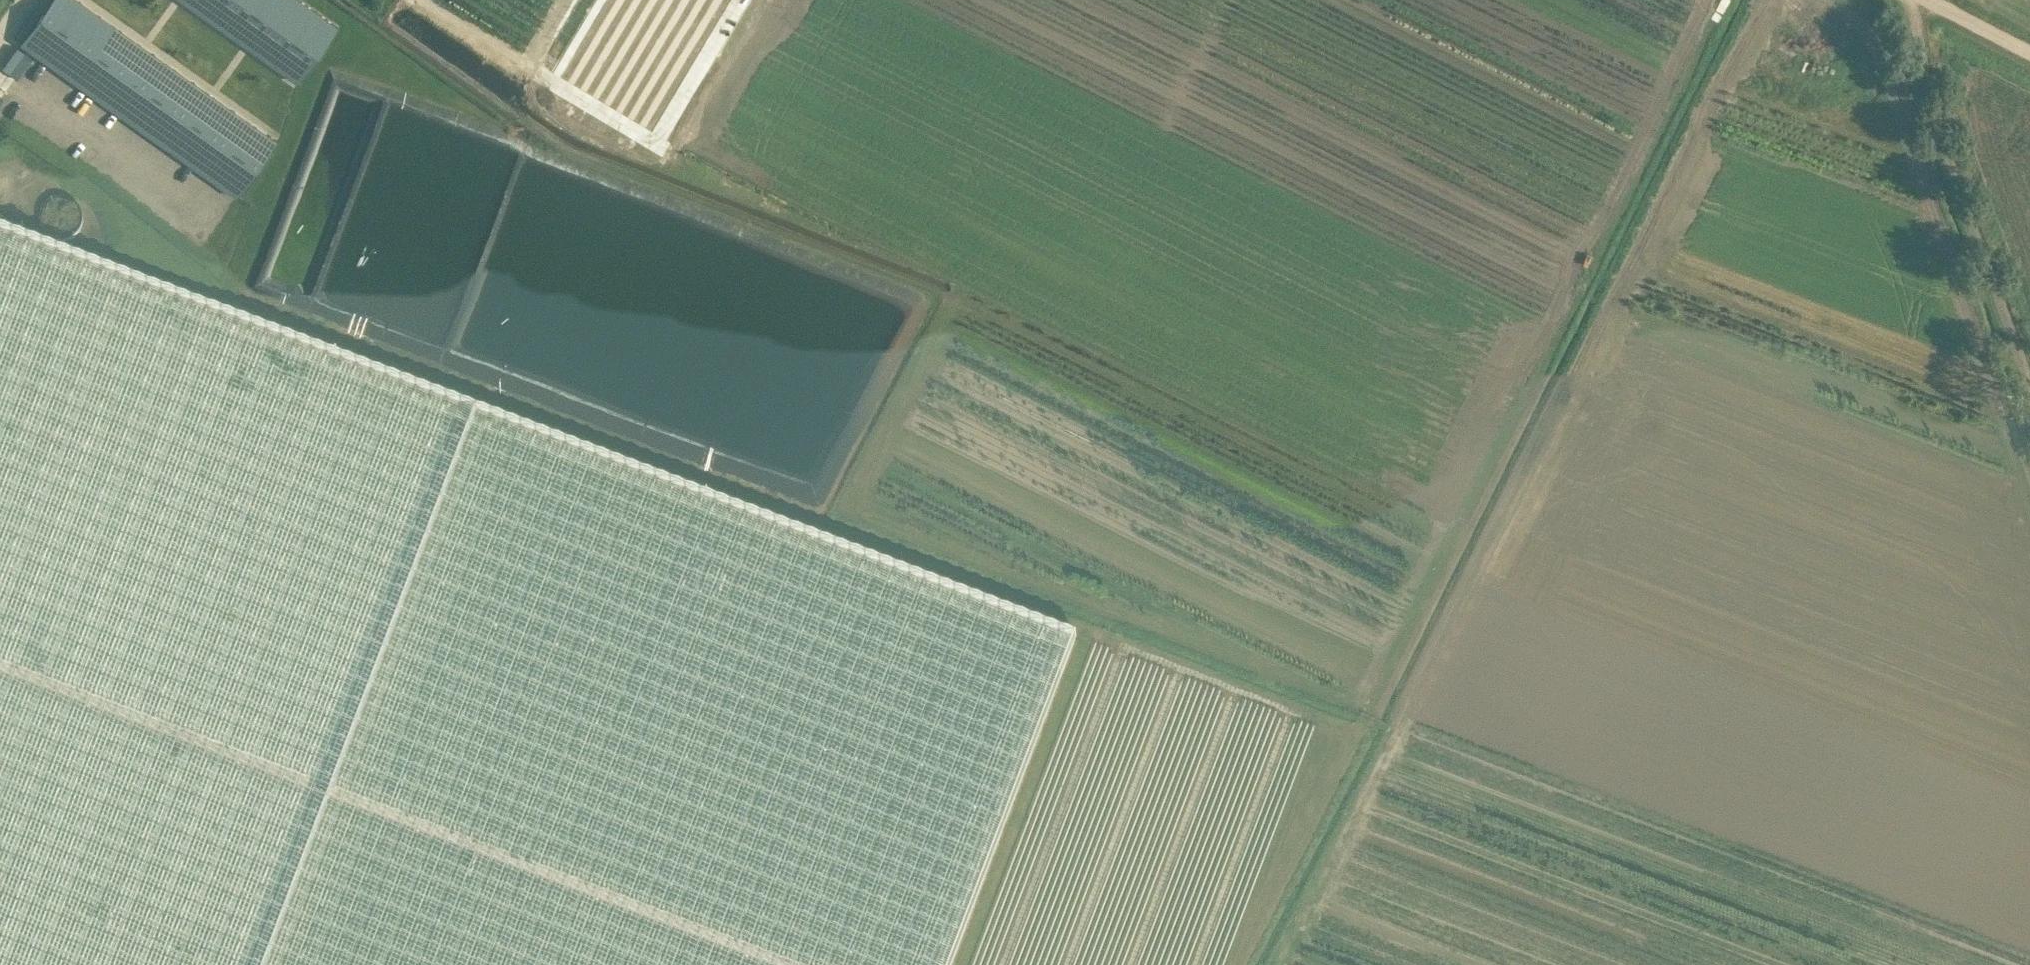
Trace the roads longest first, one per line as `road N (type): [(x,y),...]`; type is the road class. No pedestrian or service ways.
road 1 (track): [(1920,0),(1927,64),(2029,369)]

